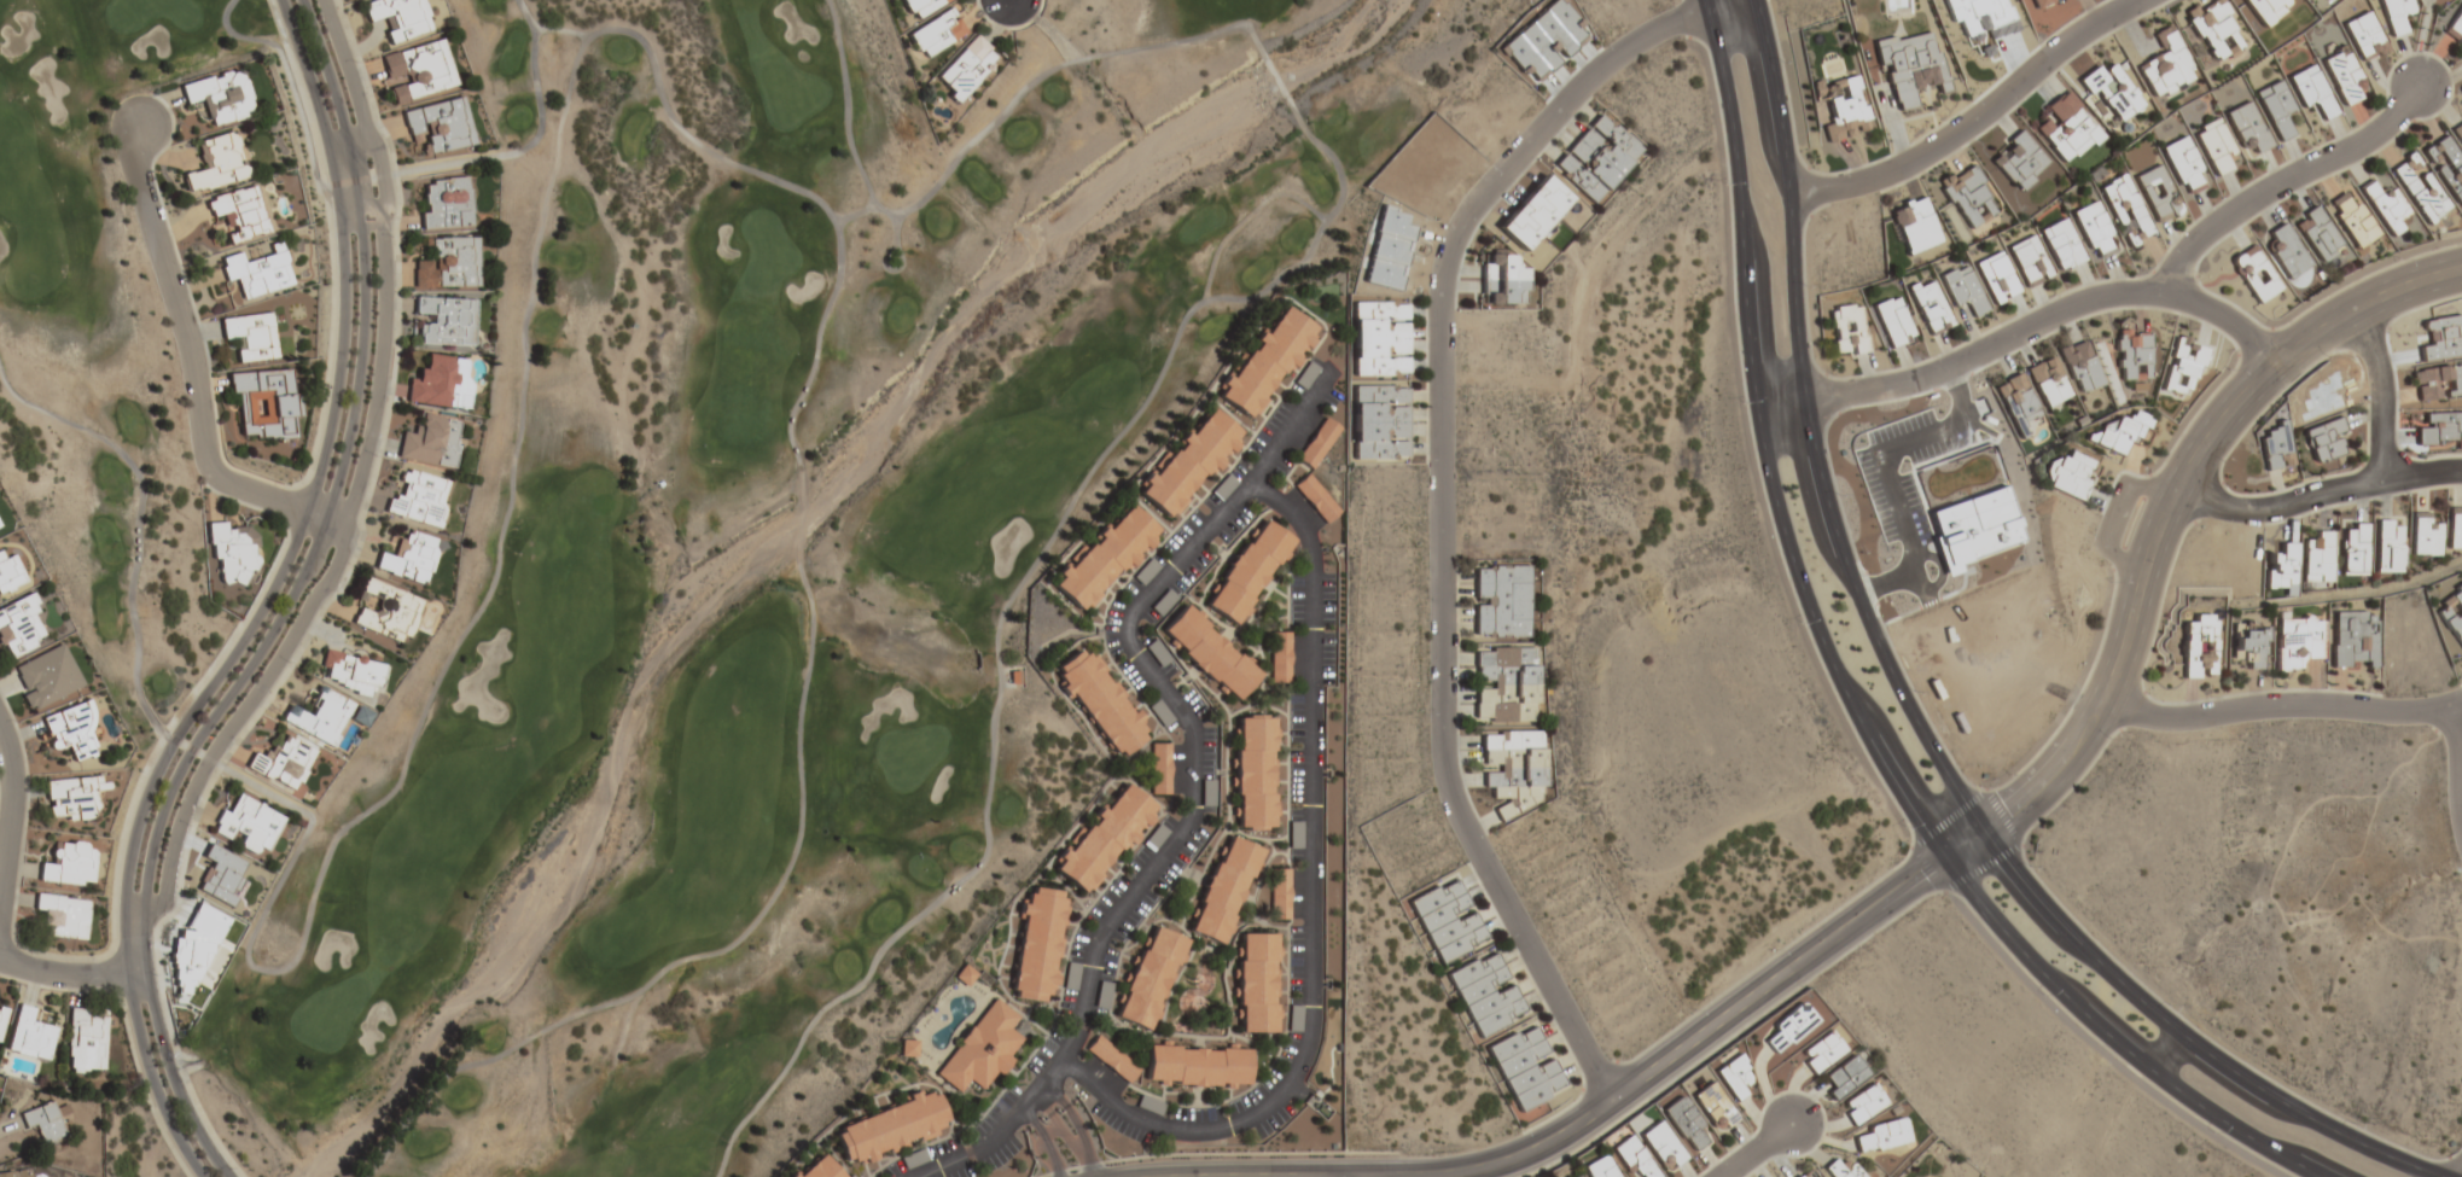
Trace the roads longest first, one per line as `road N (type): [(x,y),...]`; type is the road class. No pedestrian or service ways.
road 1 (residential): [(1361,1176),(1482,1173),(1558,1141),(2054,780),(2086,744),(2144,576),(2224,426),(2275,369),(2350,319),(2461,272)]
road 2 (secondary): [(2438,1176),(2280,1101),(2158,1015),(2049,913),(1938,761),(1859,601),(1816,455),(1797,337),(1782,126),(1756,0)]
road 3 (secondary): [(1703,0),(1730,120),(1748,357),(1768,473),(1800,587),(1874,750),(1961,880),(2054,986),(2190,1100),(2320,1176)]
road 4 (residential): [(1750,0),(1706,10),(1626,52),(1469,215),(1448,256),(1440,309),(1445,762),(1457,808),(1614,1105)]
road 5 (tertiary): [(227,1176),(169,1061),(142,920),(155,837),(177,774),(269,651),(331,519),(359,418),(371,342),(367,222),(350,145),(300,0)]
road 6 (tertiary): [(278,0),(341,186),(347,297),(337,390),(307,509),(258,619),(152,783),(123,904),(124,956),(149,1071),(202,1176)]
road 7 (residential): [(2275,369),(2246,333),(2175,298),(2125,301),(2082,310),(1931,383),(1756,408)]
road 8 (residential): [(139,124),(136,170),(188,338),(209,461),(223,484),(348,525)]
road 9 (residential): [(1788,192),(1847,187),(1911,163),(2152,0)]
road 10 (residential): [(2185,486),(2256,512),(2289,511),(2385,480),(2385,375),(2350,319)]
road 11 (residential): [(2461,708),(2179,722),(2103,707)]
road 12 (residential): [(2422,93),(2358,153),(2287,187),(2187,257),(2175,298)]
road 13 (residential): [(0,724),(13,757),(0,901)]
road 14 (residential): [(0,959),(75,975),(146,968)]

